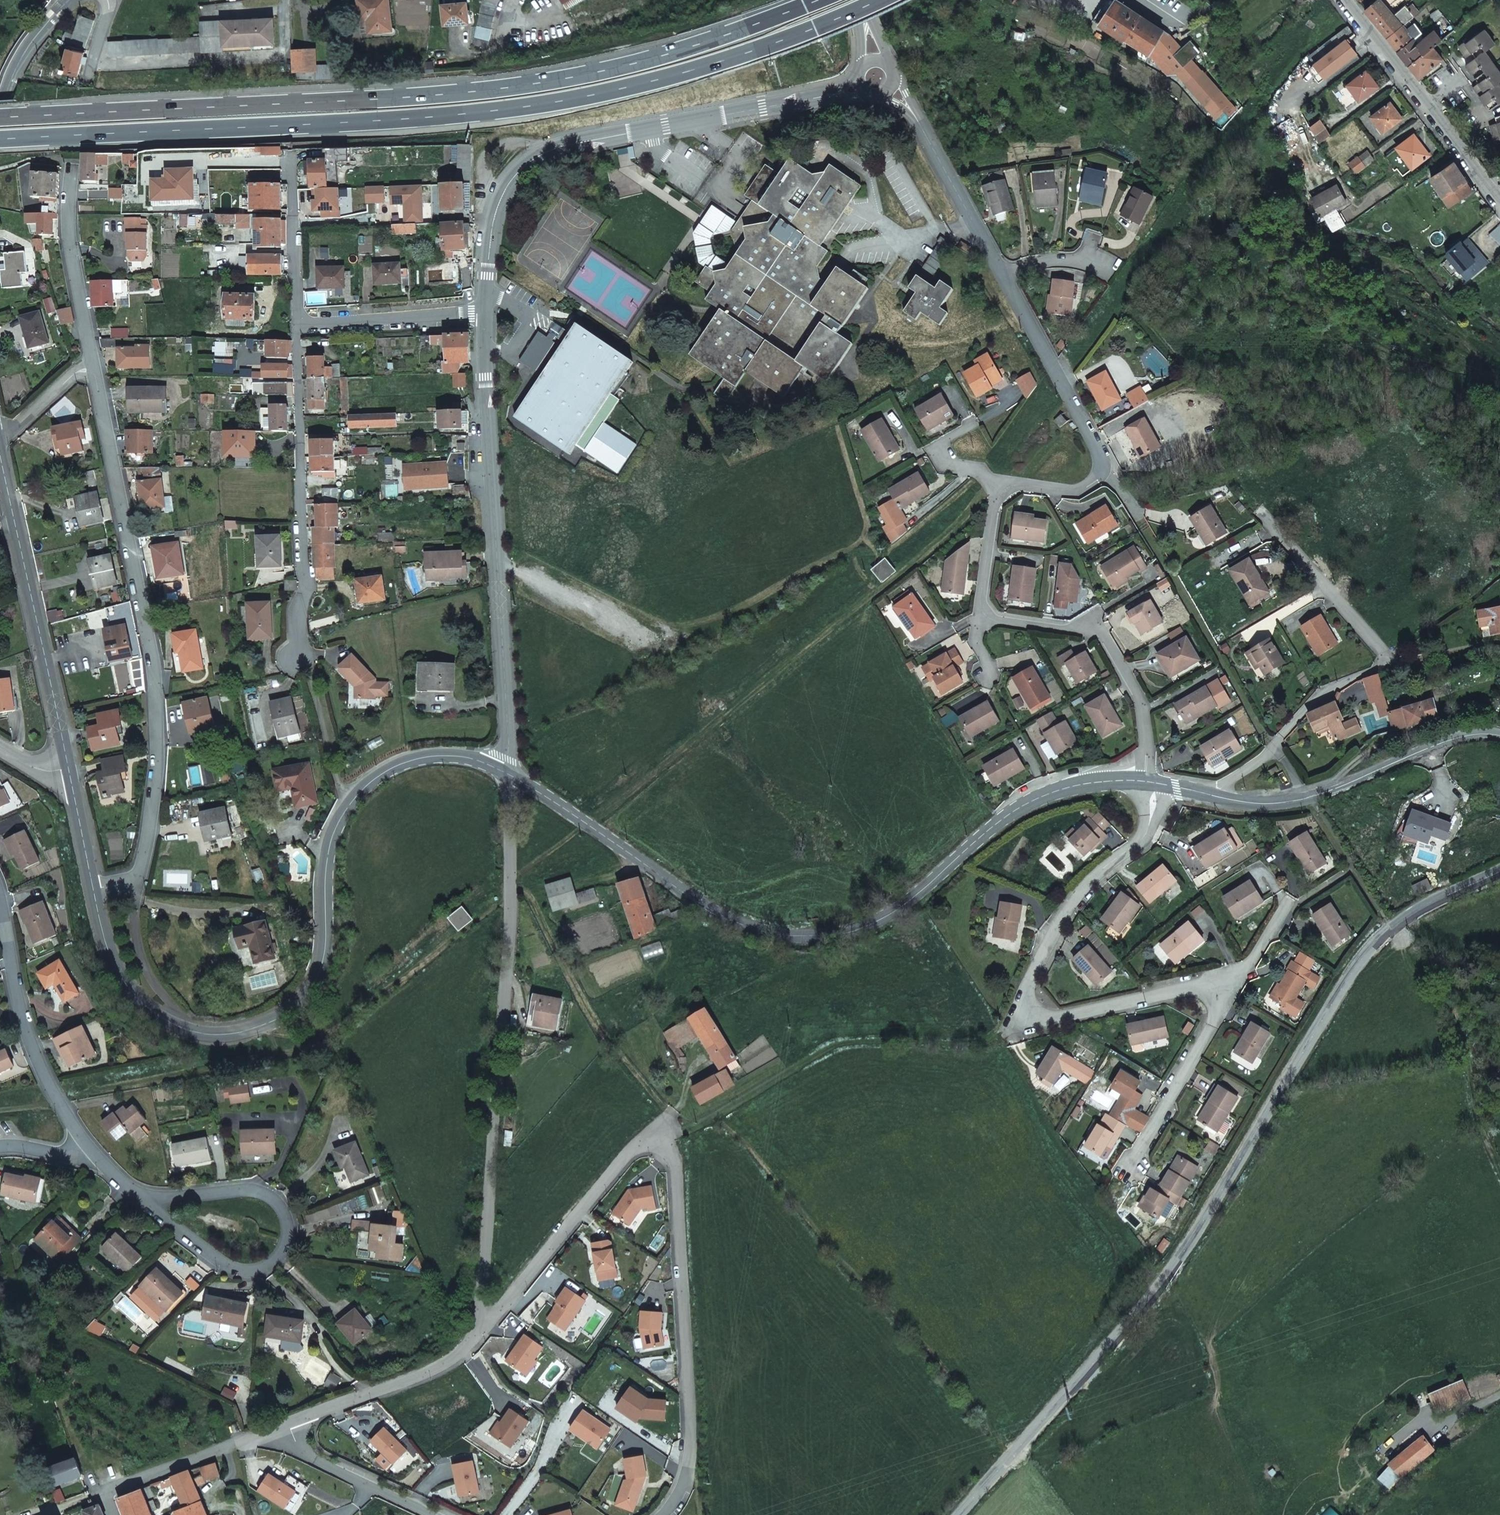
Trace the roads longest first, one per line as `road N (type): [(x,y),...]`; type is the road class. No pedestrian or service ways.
road 1 (unclassified): [(917,119),(1101,452),(1100,472),(1076,492),(1007,487),(993,503),(984,616),(1093,631),(1114,650),(1145,720),(1150,784)]
road 2 (trunk): [(0,138),(504,109),(716,62),(870,0)]
road 3 (tertiary): [(1499,869),(1434,896),(1387,927),(1190,1243),(955,1514)]
road 4 (trunk): [(812,0),(704,41),(508,87),(0,116)]
road 5 (tertiary): [(508,773),(708,913),(759,936),(797,940),(873,922),(1025,801),(1103,780),(1150,784)]
road 6 (tertiary): [(508,773),(473,758),(429,755),(366,786),(329,850),(328,940),(317,987),(292,1014),(246,1032),(213,1035),(171,1023),(145,1004),(109,947),(93,887)]
road 7 (unclassified): [(508,773),(513,895),(479,1333)]
road 8 (unclassified): [(147,864),(158,705),(91,353)]
road 9 (residential): [(1150,784),(1150,826),(1078,893),(1024,1002),(1044,1019),(1209,980),(1229,991)]
road 10 (unclassified): [(815,97),(535,154),(488,216),(483,315)]
road 11 (unclassified): [(483,315),(508,773)]
road 12 (track): [(1004,1458),(980,1405),(718,1114)]
road 13 (track): [(661,1131),(718,1114),(842,1043),(958,1048),(1036,1012)]
road 14 (residential): [(661,1131),(675,1147),(690,1418),(690,1486),(668,1514)]
road 15 (residential): [(1274,748),(1321,693),(1392,657),(1260,509)]
road 16 (residential): [(136,1195),(234,1272),(260,1272),(279,1258),(289,1237),(285,1215),(253,1190),(172,1196)]
road 17 (residential): [(296,322),(300,659)]
road 18 (tertiary): [(71,773),(0,458)]
road 19 (residential): [(661,1131),(641,1137),(479,1333)]
road 20 (residential): [(0,914),(26,1033),(71,1123),(97,1154)]
road 21 (residential): [(1345,0),(1499,199)]
road 22 (residential): [(479,1333),(444,1361),(270,1428)]
road 23 (tertiary): [(1306,798),(1440,735),(1499,733)]
road 24 (residential): [(1229,991),(1129,1162)]
road 25 (residential): [(270,1428),(446,1514)]
road 26 (unclassified): [(69,163),(69,230),(91,353)]
road 27 (unclassified): [(296,322),(483,315)]
road 28 (residential): [(270,1428),(105,1490)]
road 29 (residential): [(290,154),(296,322)]
road 30 (unclassified): [(177,1008),(140,950),(138,877)]
road 31 (tertiary): [(0,106),(31,44),(68,0)]
road 32 (unclassified): [(91,353),(0,430)]

